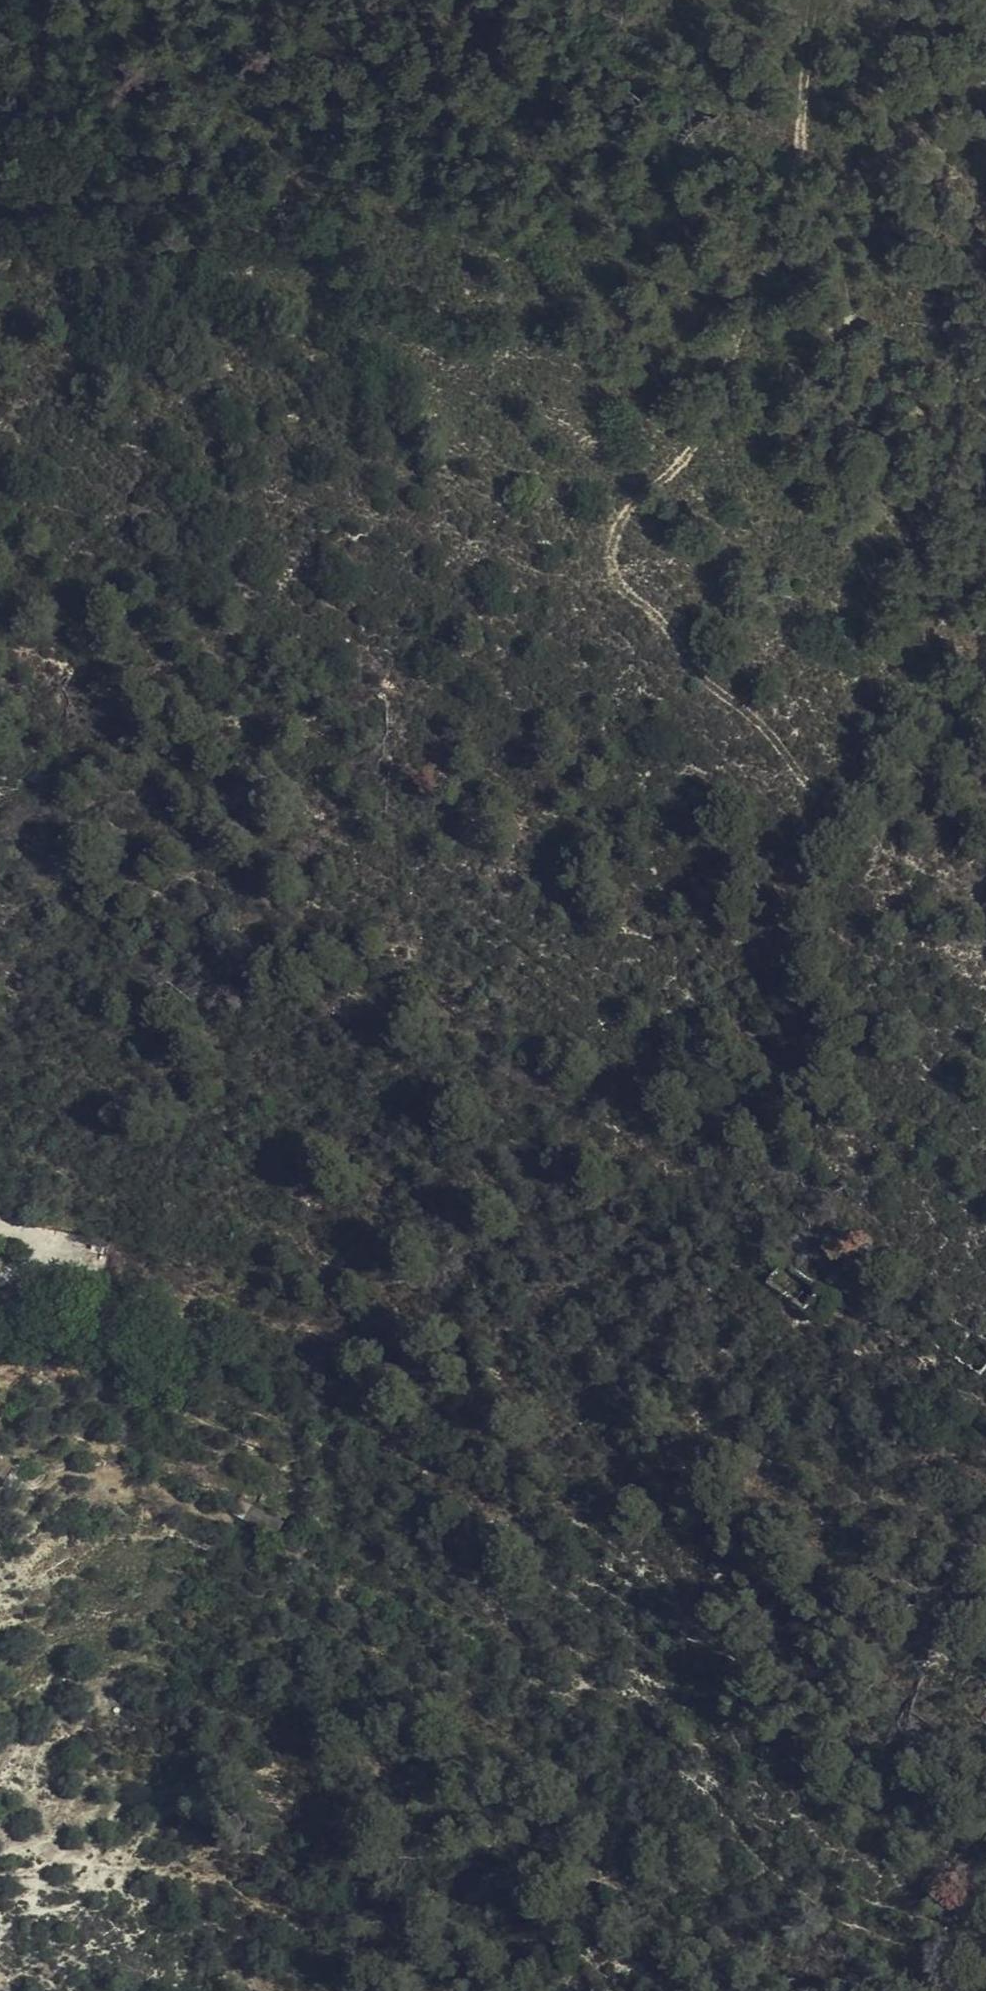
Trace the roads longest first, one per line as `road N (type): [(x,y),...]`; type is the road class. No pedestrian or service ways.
road 1 (track): [(811,0),(796,156),(842,286),(826,331),(641,499)]
road 2 (track): [(0,1805),(431,1990)]
road 3 (track): [(0,1280),(51,1262),(52,1243),(32,1226),(0,1224)]

